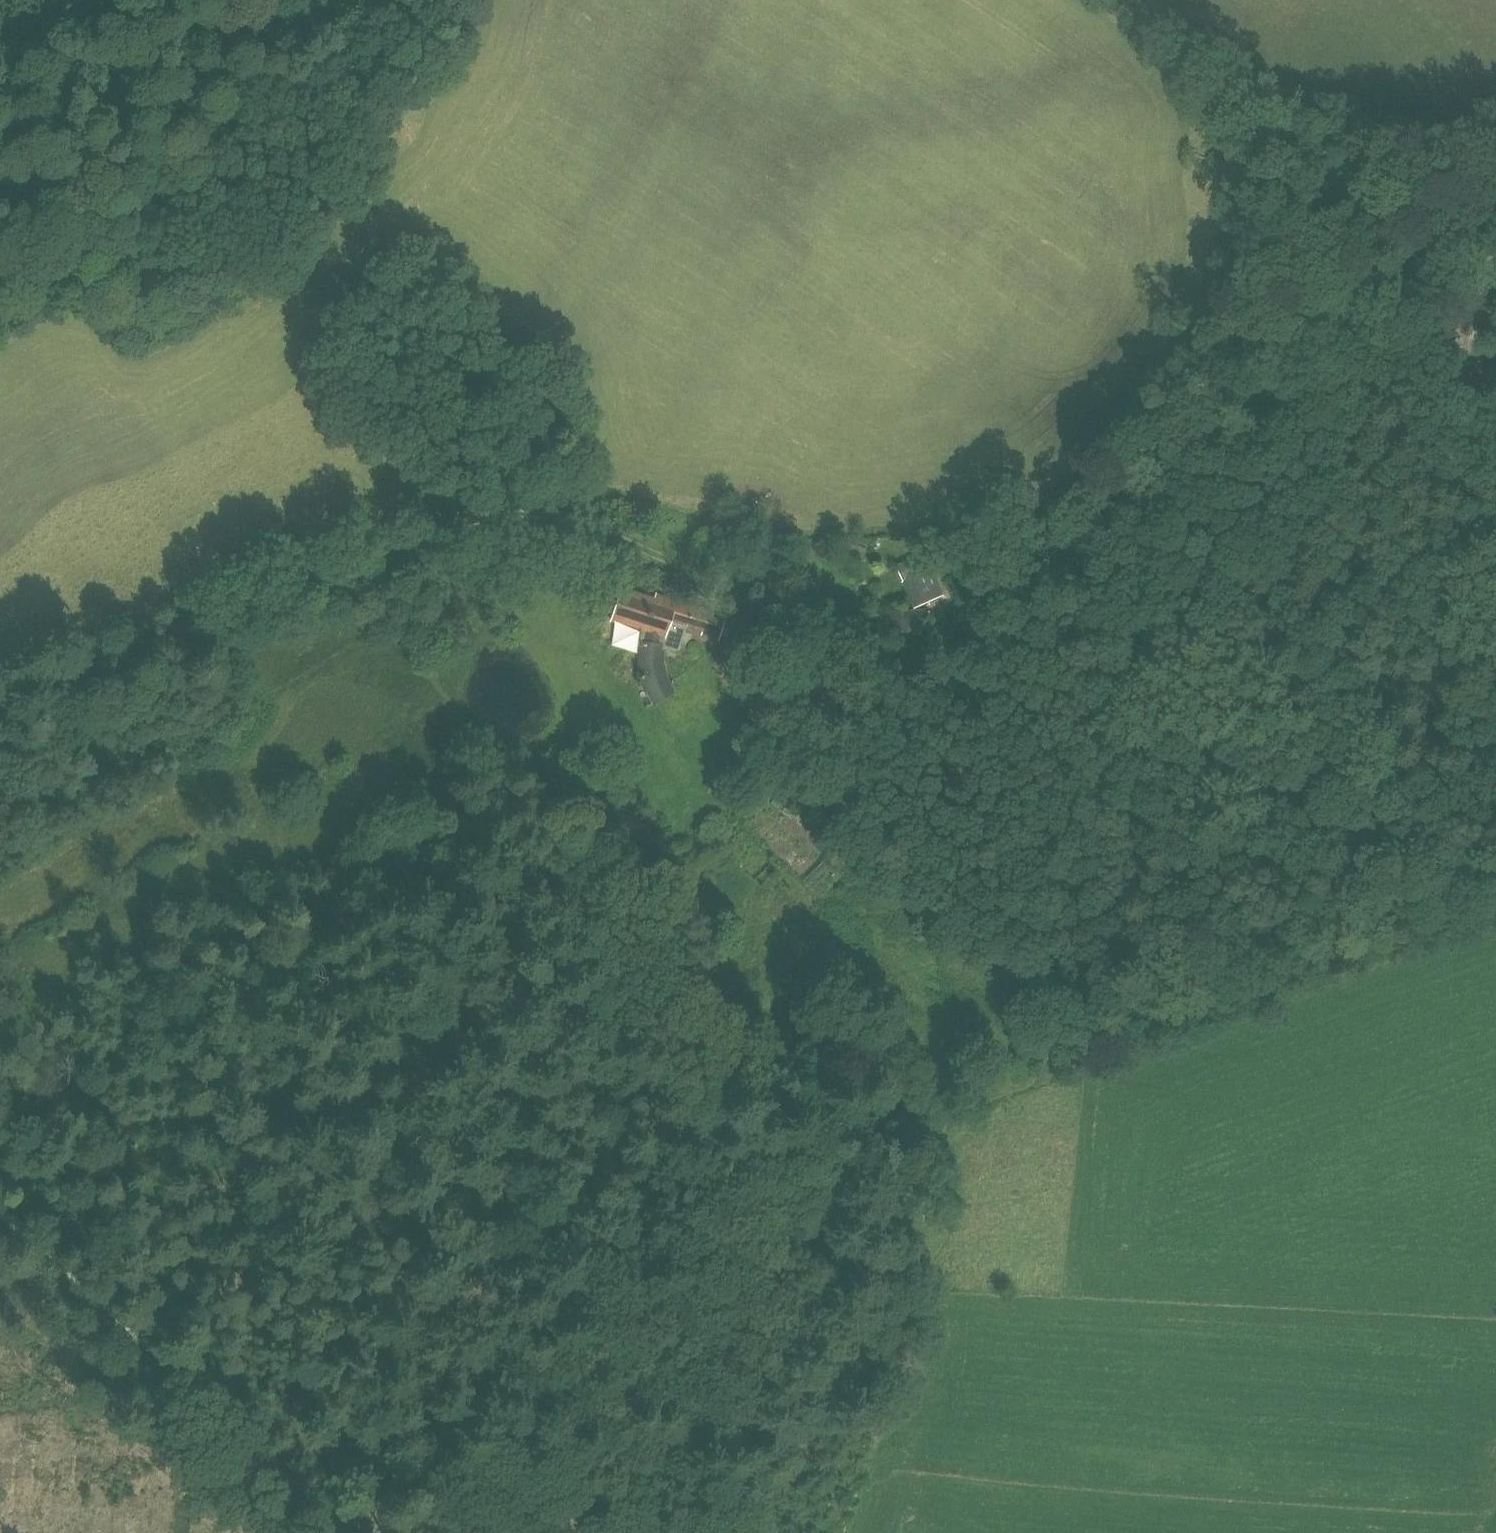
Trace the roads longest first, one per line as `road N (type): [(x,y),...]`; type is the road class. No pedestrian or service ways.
road 1 (unclassified): [(1495,229),(1405,276),(1495,420)]

